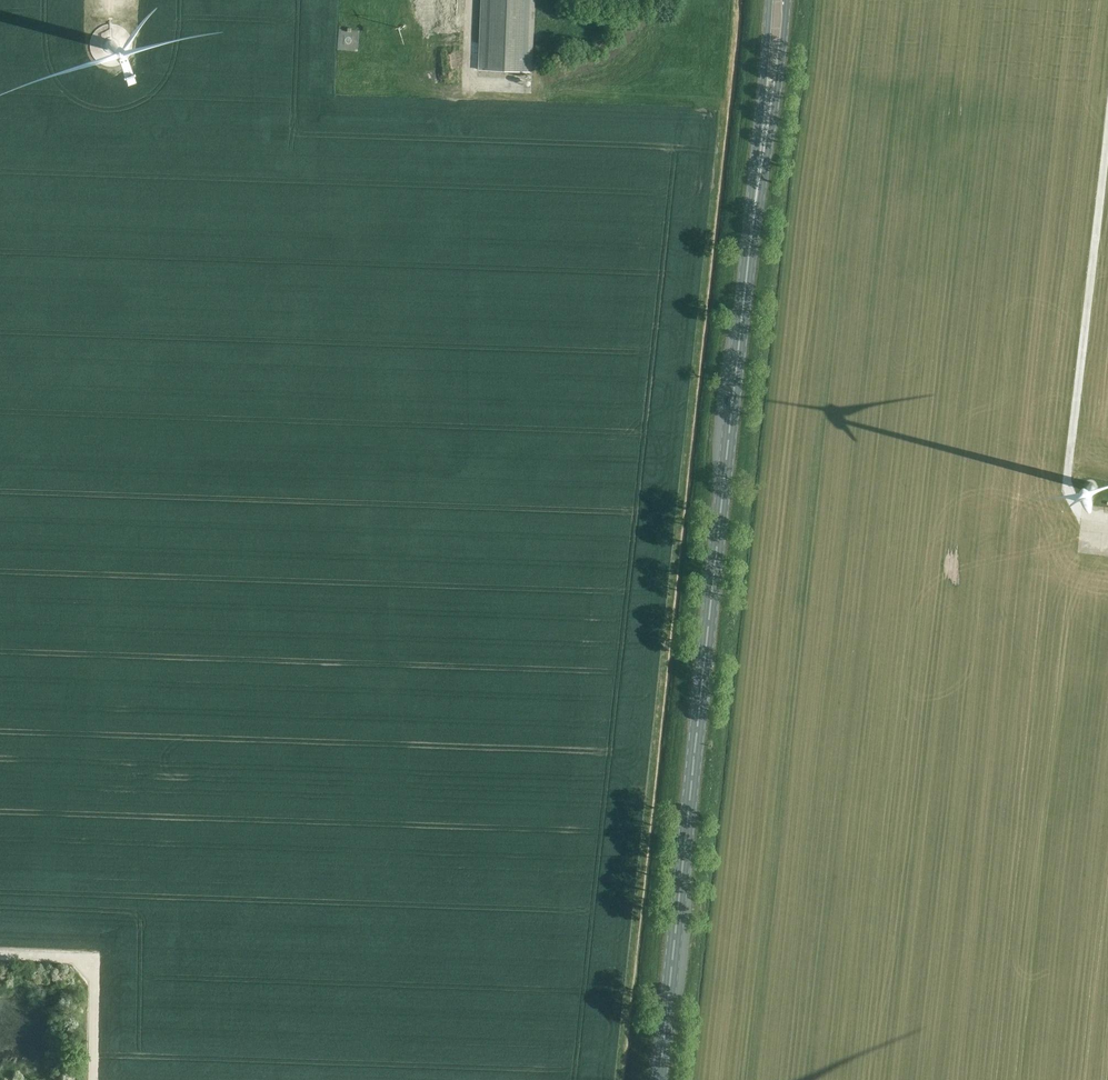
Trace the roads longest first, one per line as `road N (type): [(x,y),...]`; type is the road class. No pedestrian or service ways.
road 1 (primary): [(659,1079),(778,0)]

